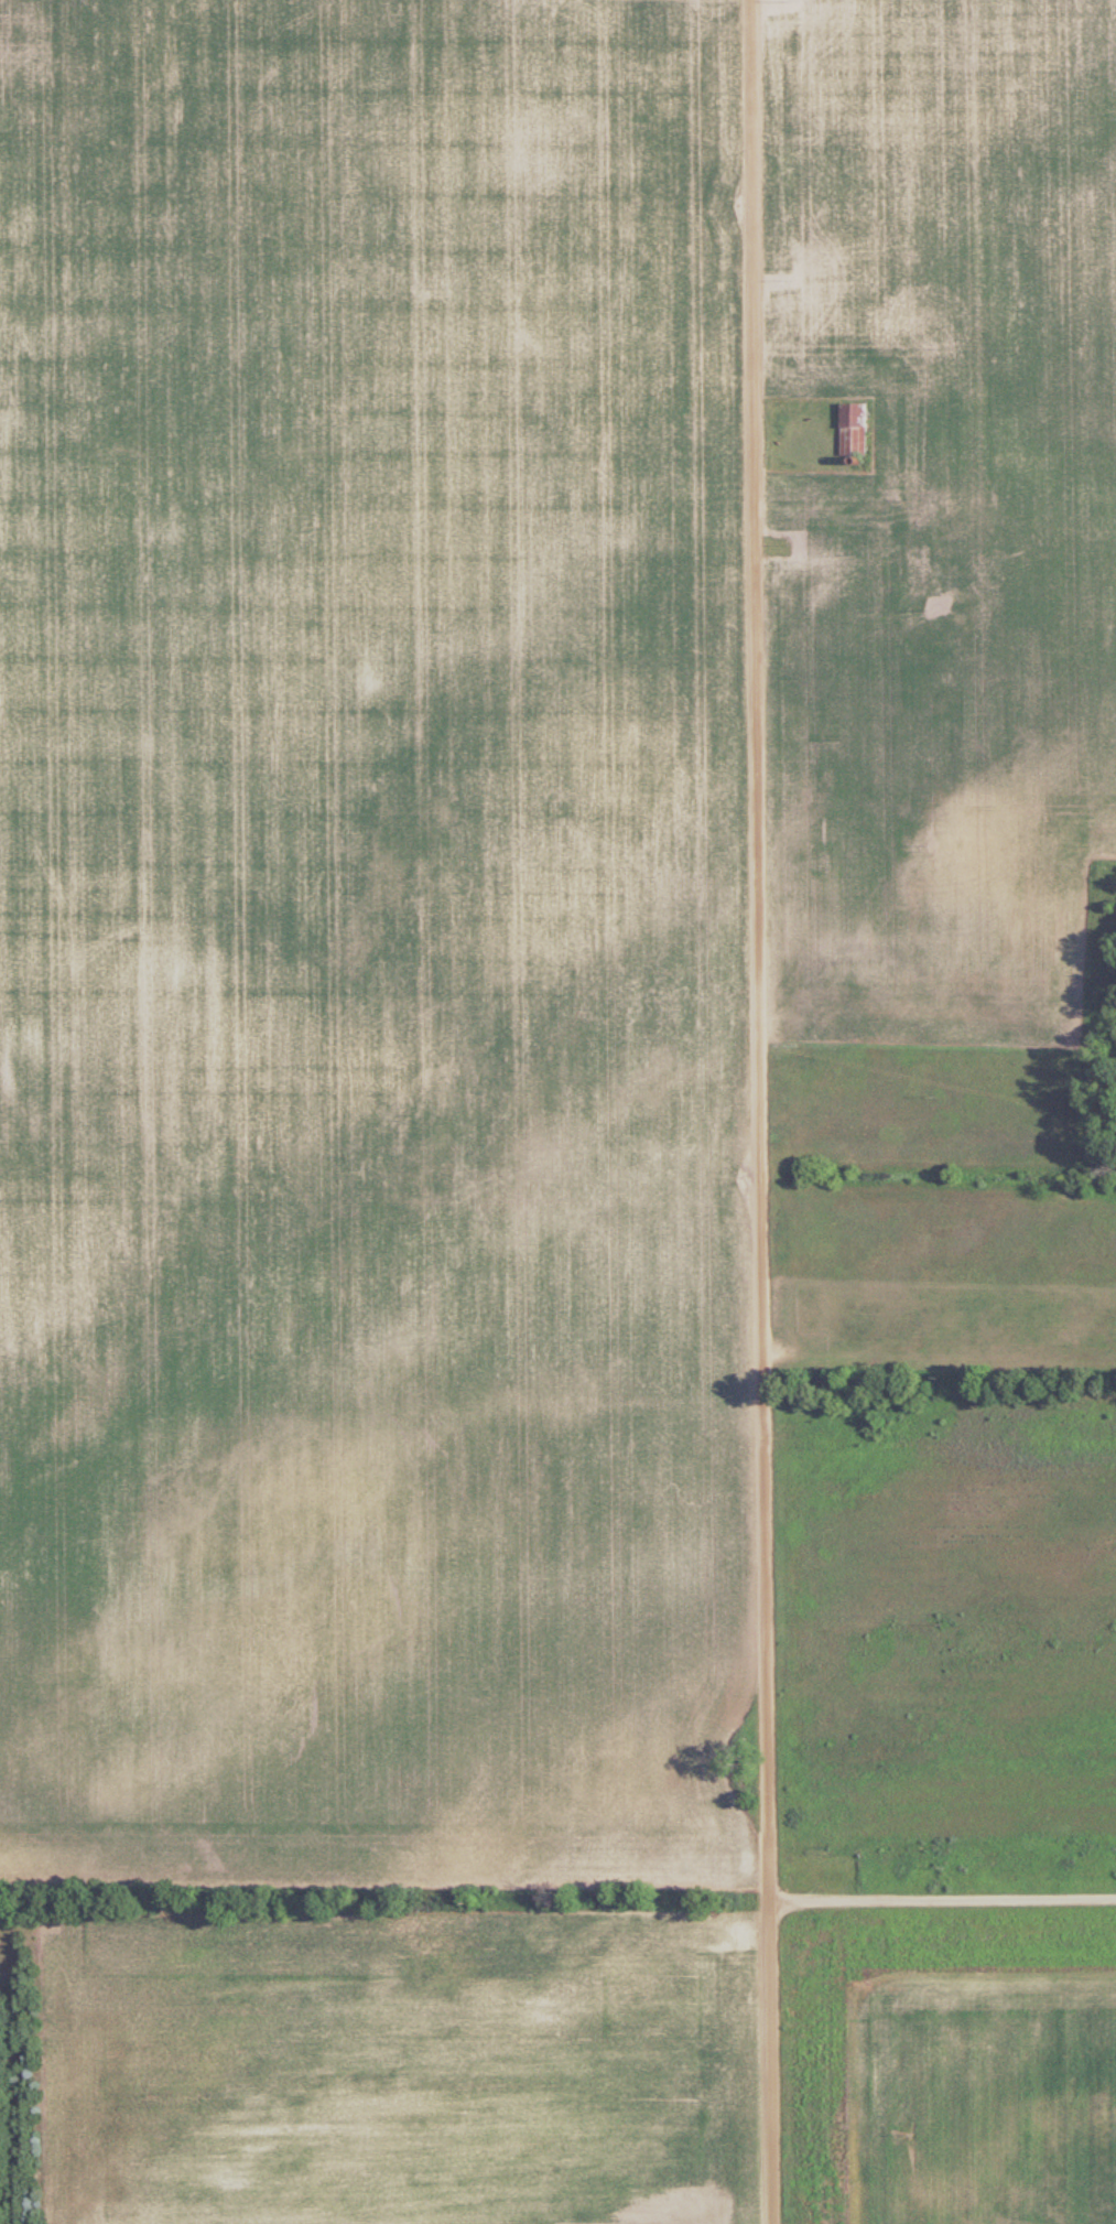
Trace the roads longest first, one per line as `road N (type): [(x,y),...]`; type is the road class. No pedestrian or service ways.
road 1 (residential): [(777,2223),(754,0)]
road 2 (track): [(1115,1895),(776,1901)]

